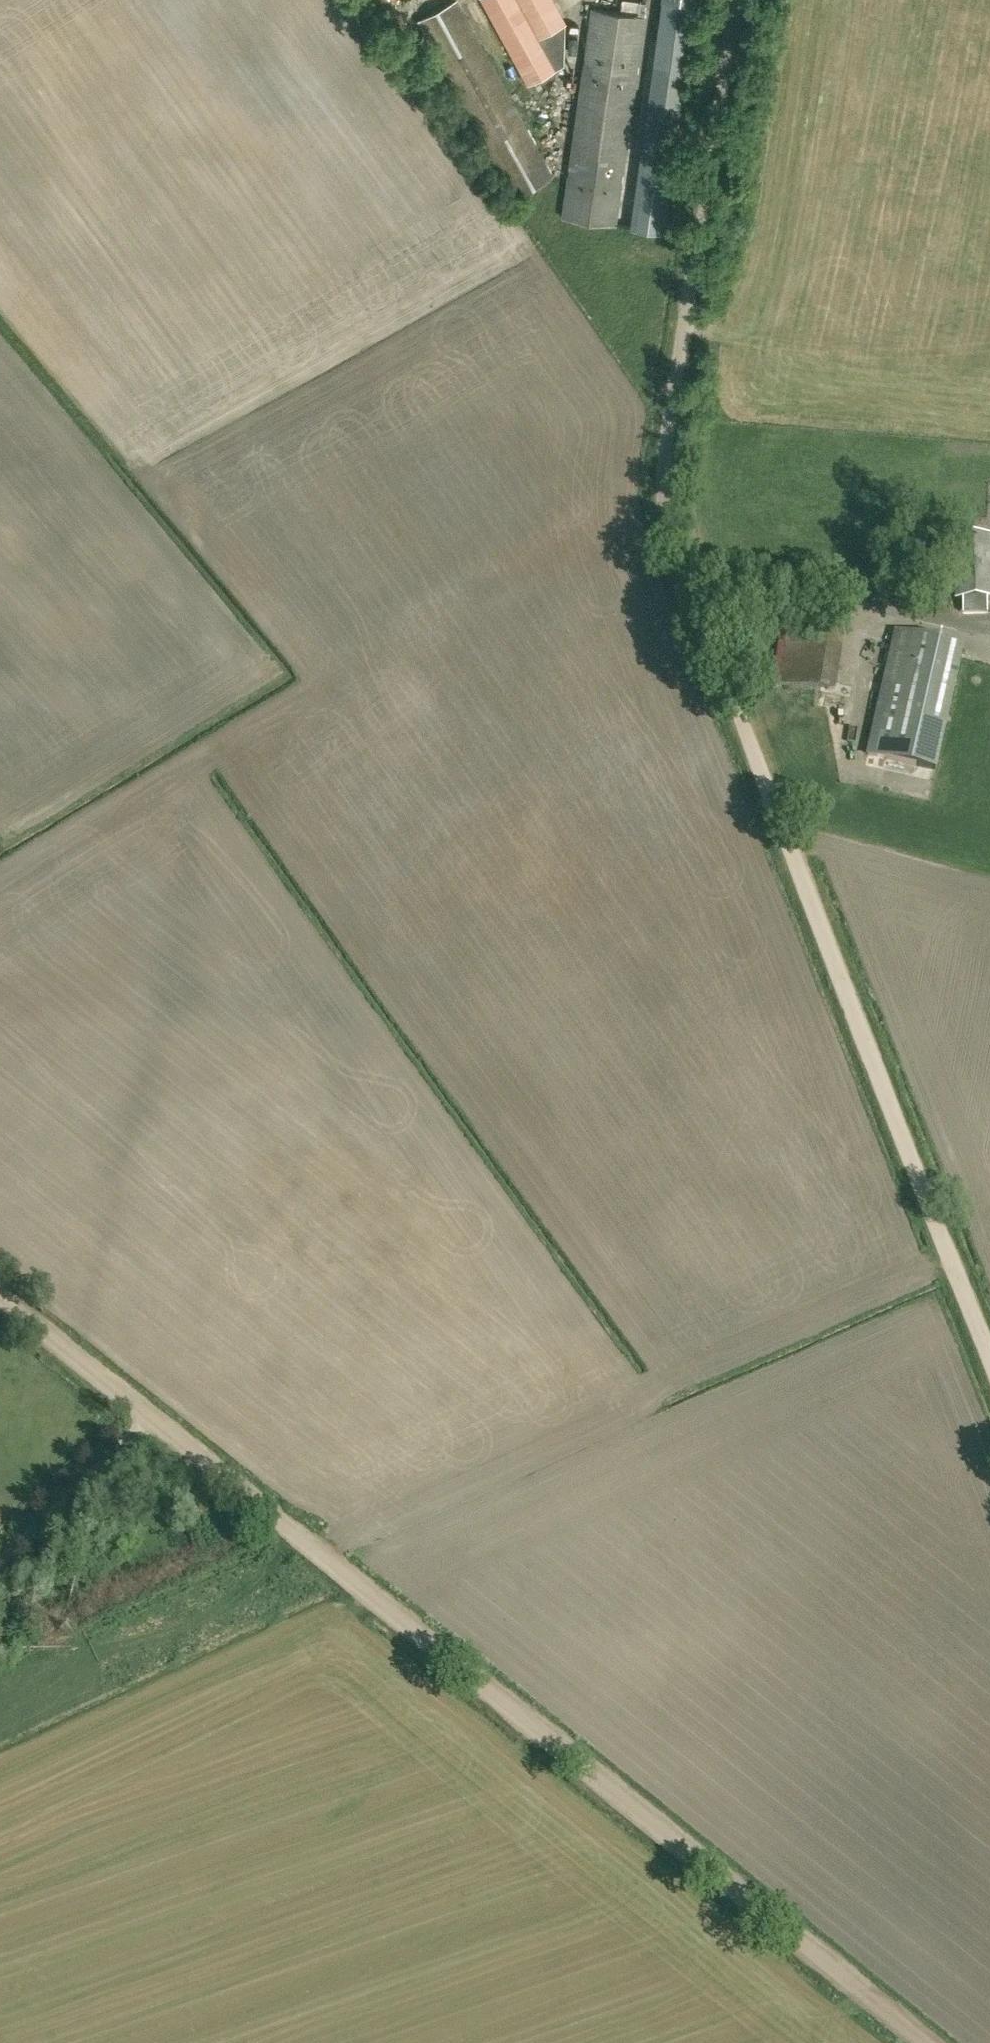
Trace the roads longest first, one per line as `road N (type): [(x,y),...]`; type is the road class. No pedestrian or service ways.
road 1 (track): [(926,2042),(0,1298)]
road 2 (track): [(689,618),(989,1372)]
road 3 (unclassified): [(689,618),(666,502),(736,0)]

